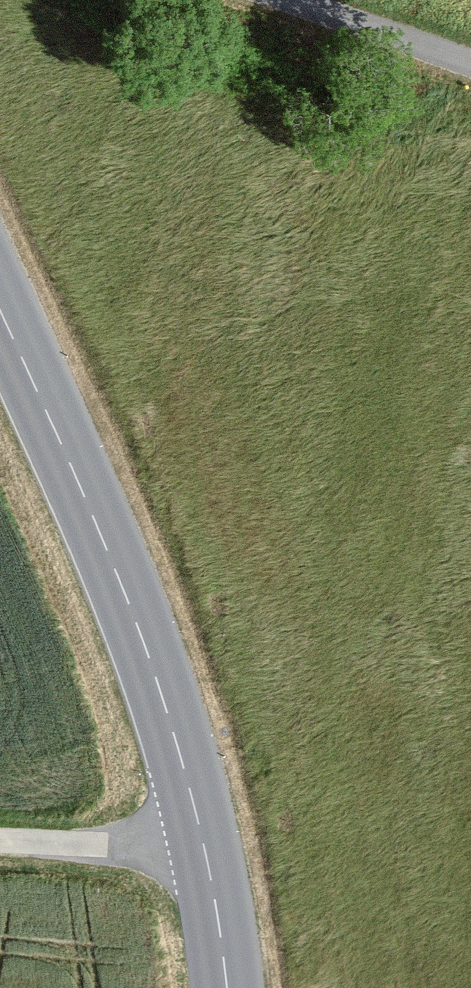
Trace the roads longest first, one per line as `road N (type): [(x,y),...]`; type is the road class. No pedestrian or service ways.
road 1 (secondary): [(0,313),(144,622),(214,853),(230,987)]
road 2 (track): [(0,842),(214,853)]
road 3 (track): [(470,64),(283,0)]

